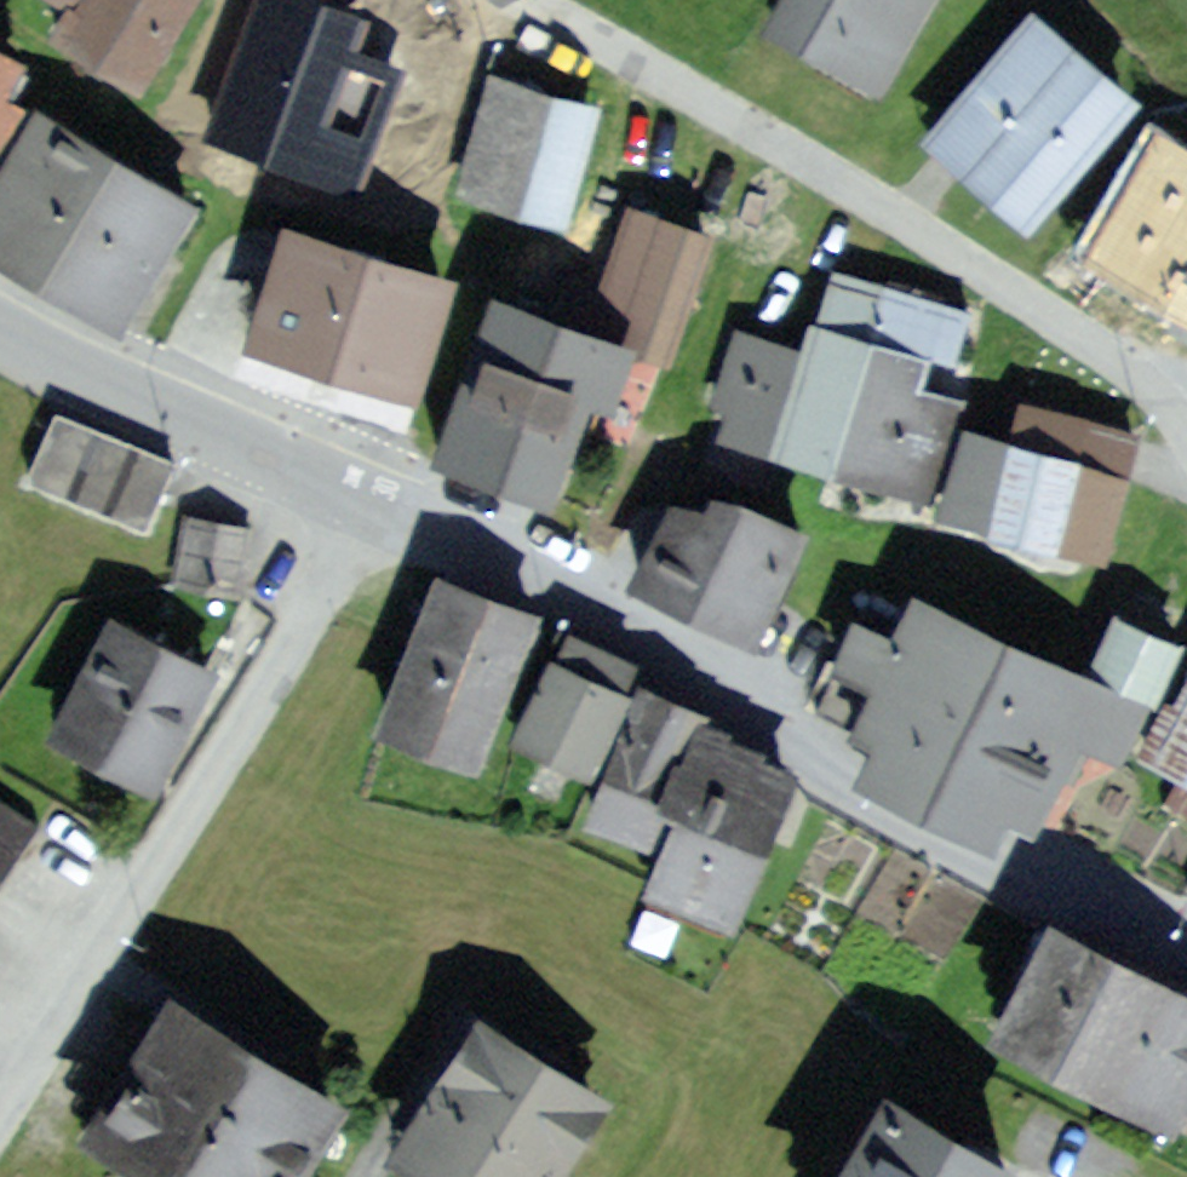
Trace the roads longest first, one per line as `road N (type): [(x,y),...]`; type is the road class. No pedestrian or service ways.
road 1 (residential): [(376,504),(726,665),(821,767),(1186,948)]
road 2 (residential): [(492,0),(755,133),(1034,299),(1168,391)]
road 3 (residential): [(8,1087),(376,504)]
road 4 (residential): [(0,336),(376,504)]

